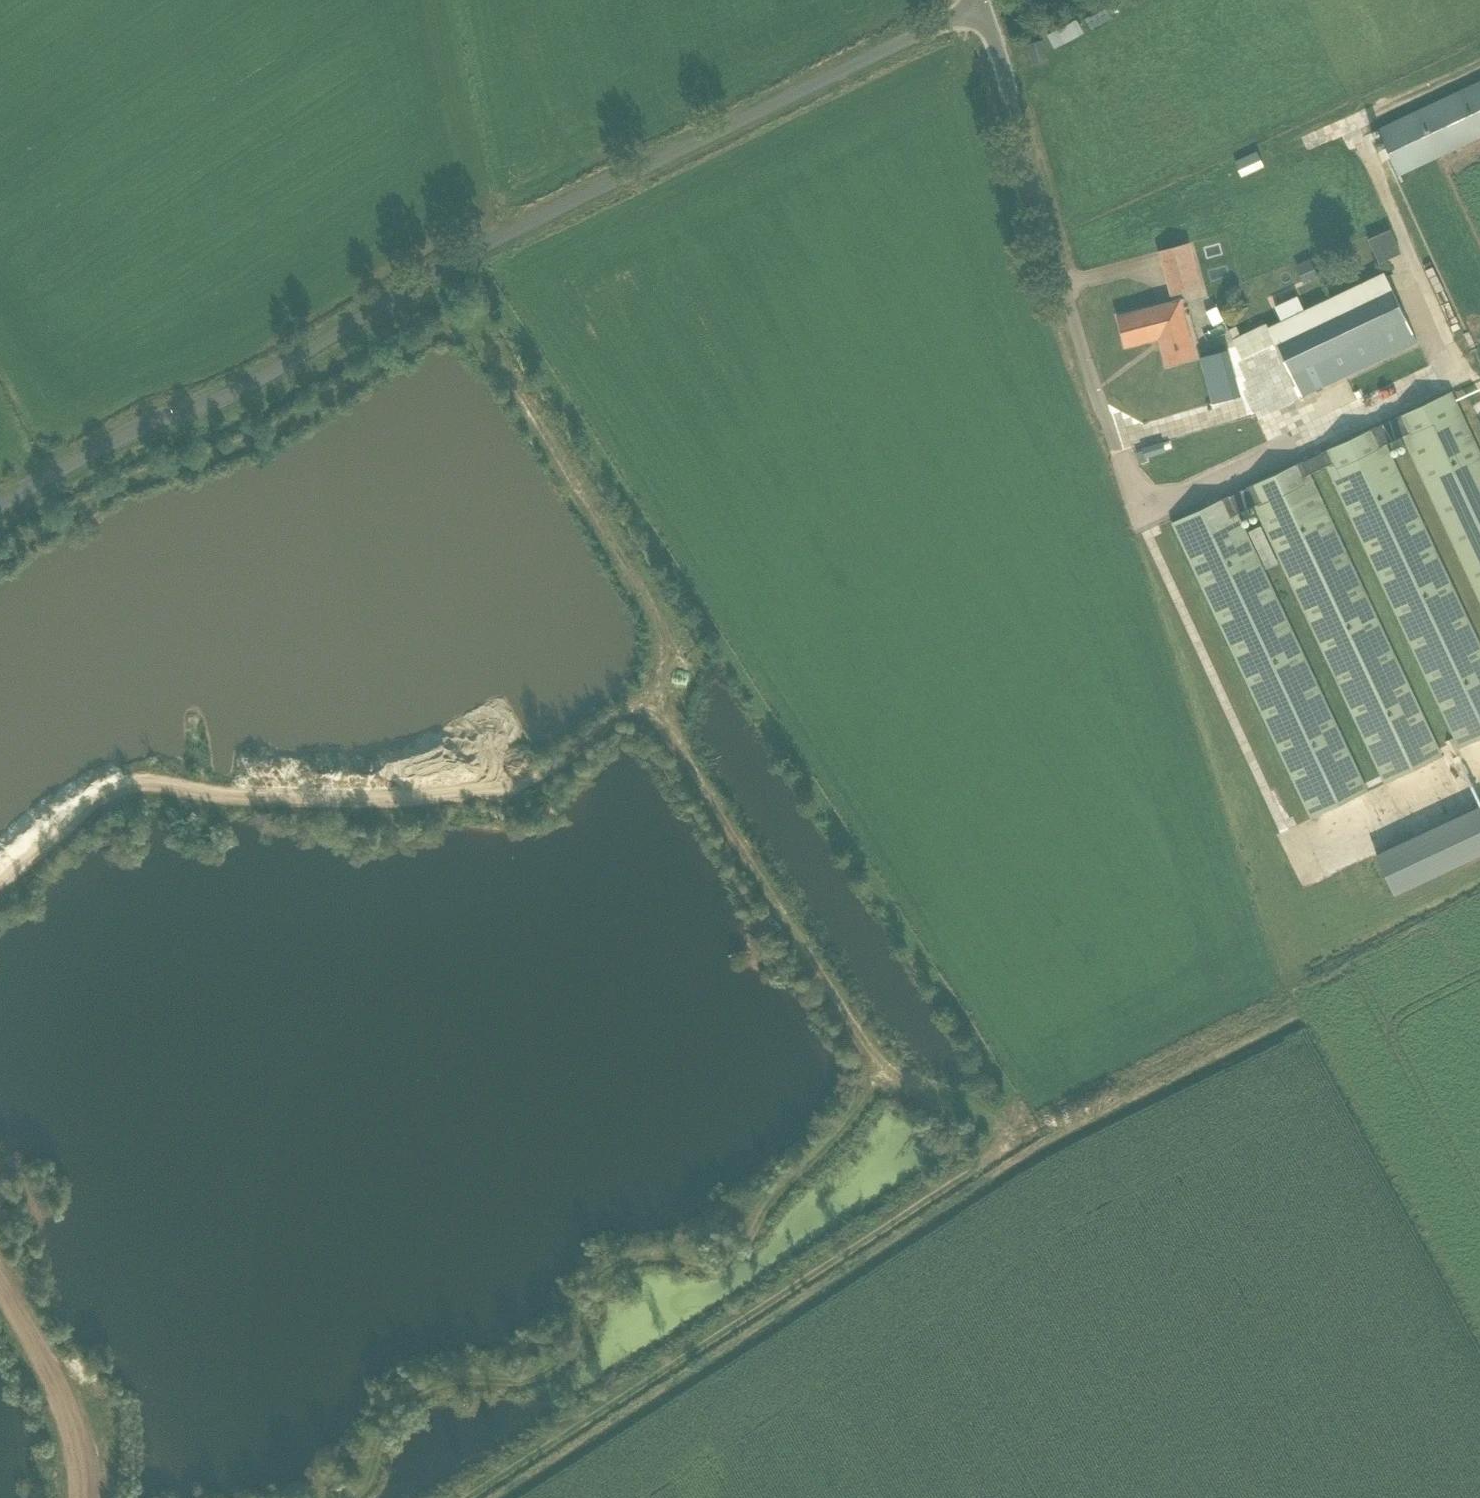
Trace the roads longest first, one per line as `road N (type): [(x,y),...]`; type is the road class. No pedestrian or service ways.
road 1 (unclassified): [(0,503),(90,453),(262,380),(528,220),(983,2)]
road 2 (unclassified): [(1113,445),(983,2)]

